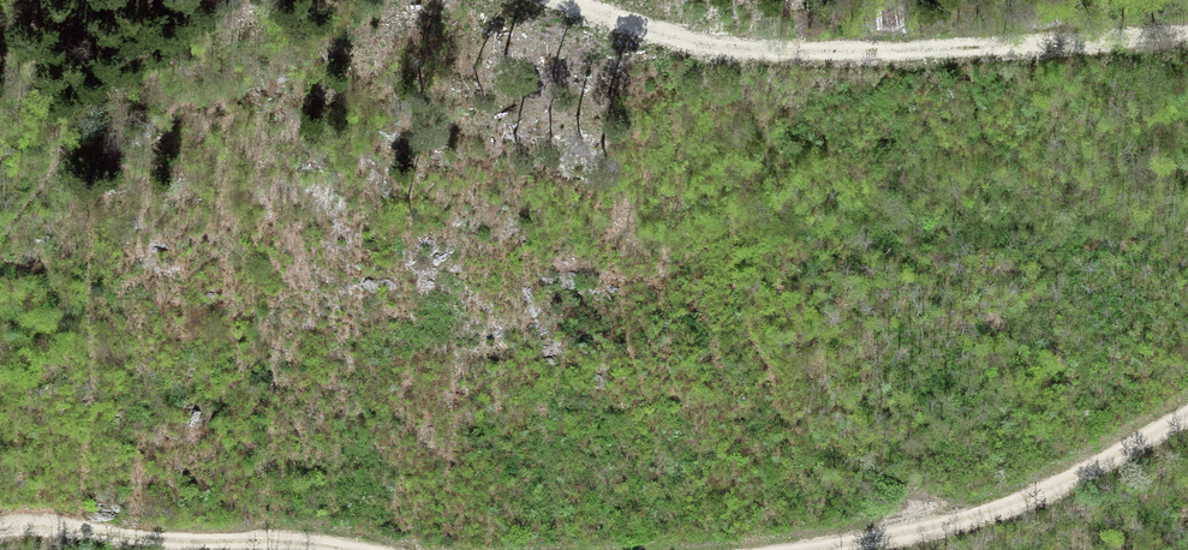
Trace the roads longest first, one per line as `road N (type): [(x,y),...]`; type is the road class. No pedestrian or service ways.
road 1 (track): [(567,0),(648,32),(748,50),(881,56),(1187,36)]
road 2 (track): [(814,549),(902,536),(1035,497),(1187,410)]
road 3 (track): [(0,529),(44,525),(344,549)]

